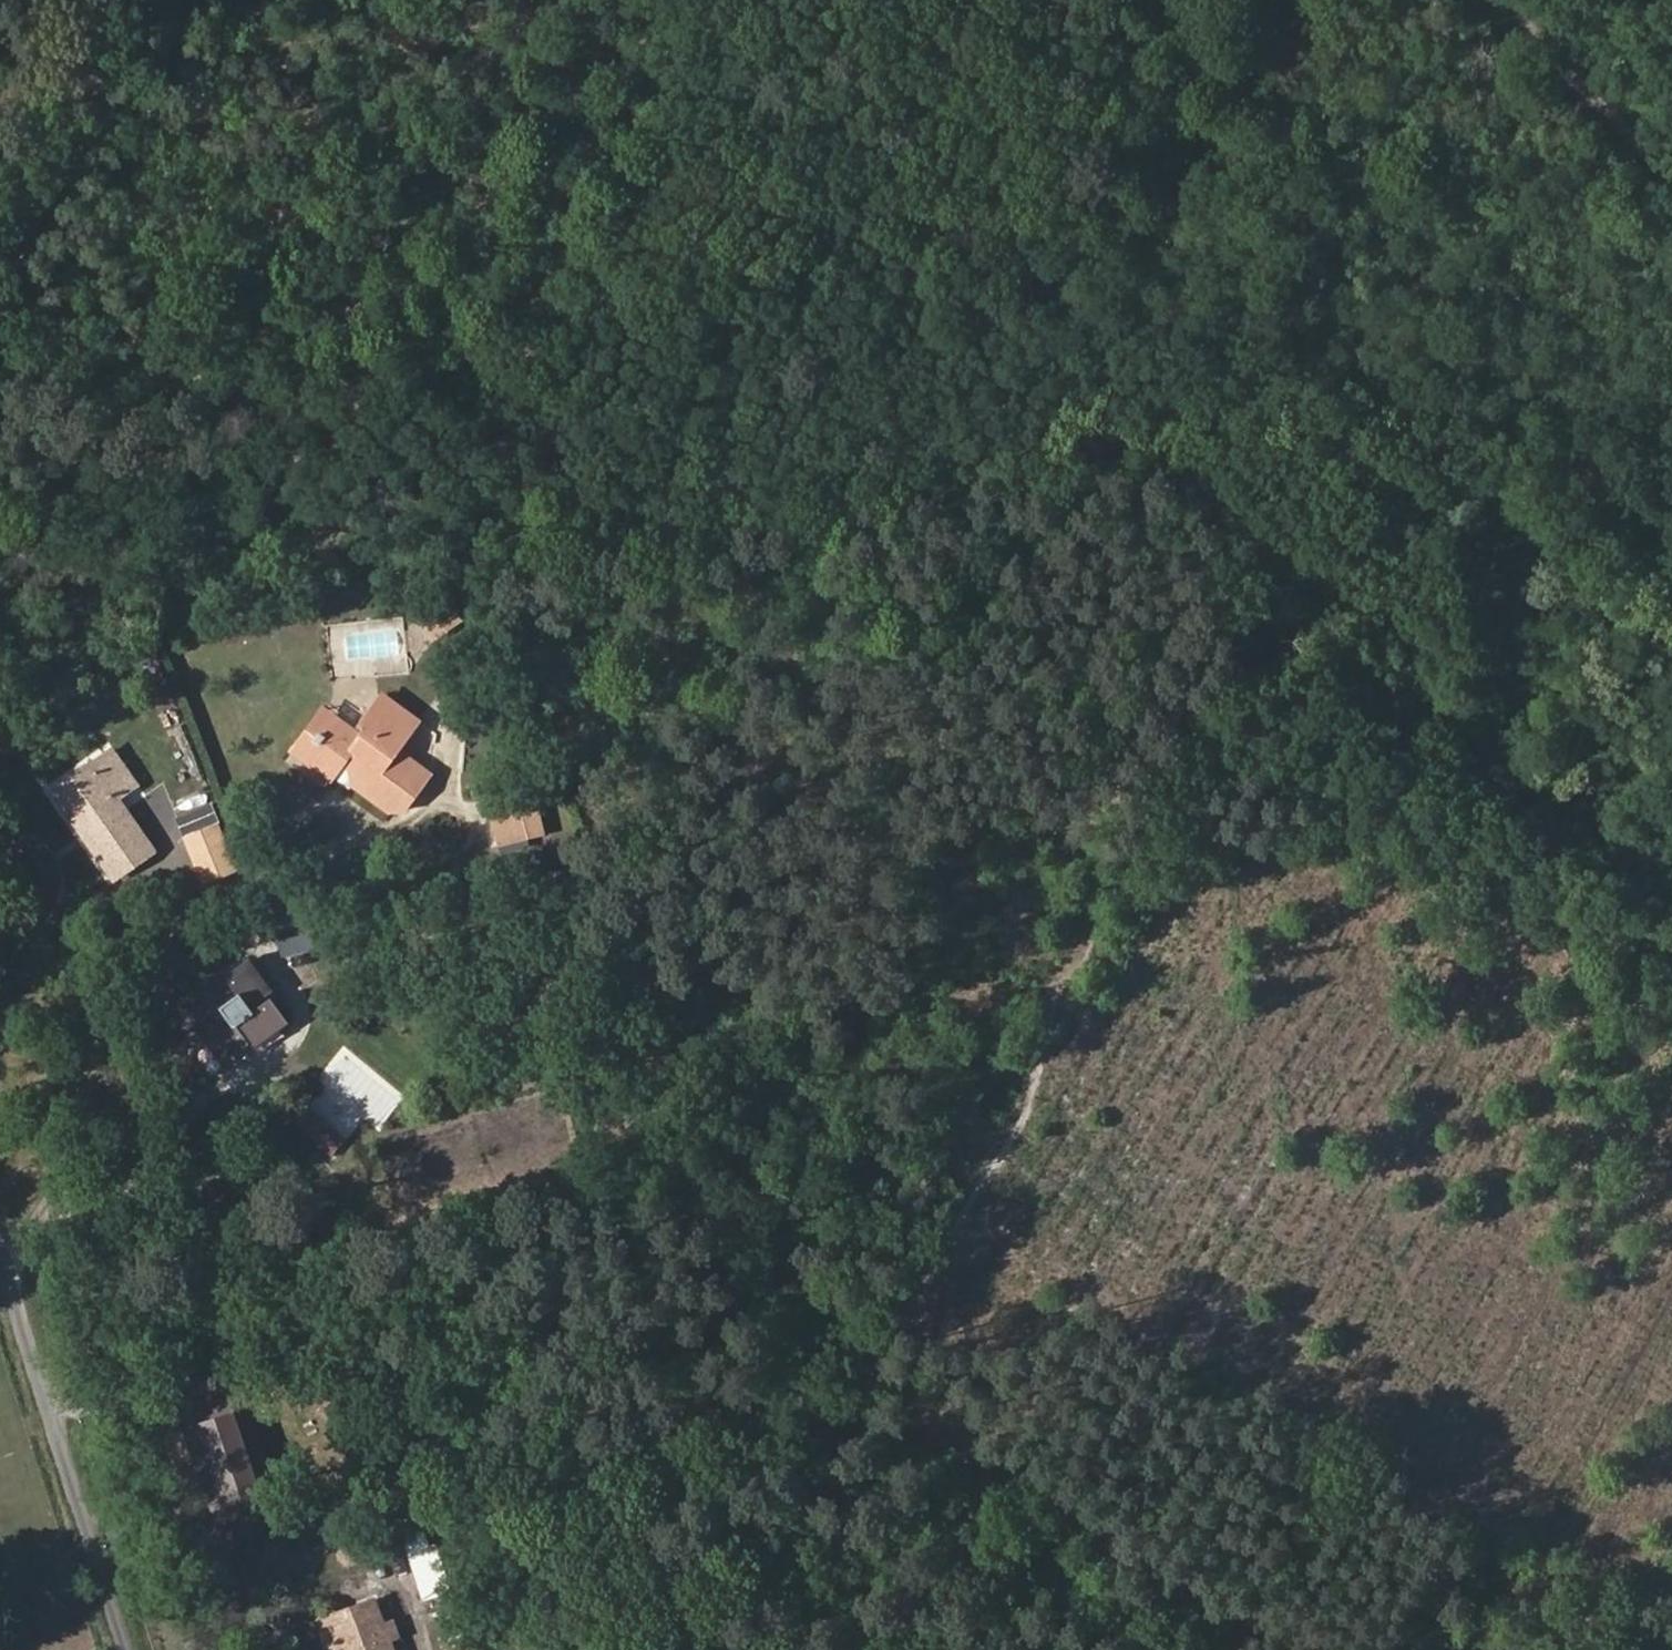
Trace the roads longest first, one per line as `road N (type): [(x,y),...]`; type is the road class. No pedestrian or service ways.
road 1 (residential): [(132,1649),(0,1241)]
road 2 (track): [(118,0),(0,314)]
road 3 (residential): [(0,1007),(283,875)]

